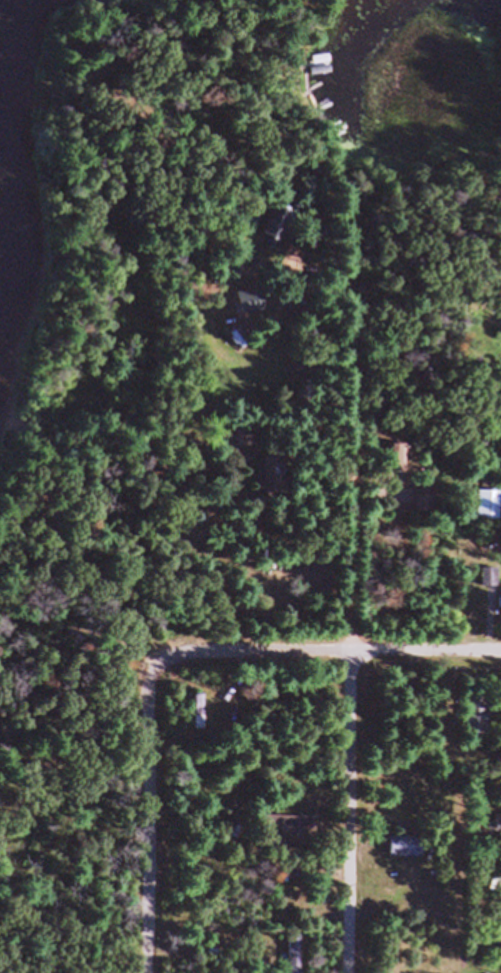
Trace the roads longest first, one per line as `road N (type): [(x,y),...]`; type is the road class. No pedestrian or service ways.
road 1 (residential): [(349,972),(354,354)]
road 2 (residential): [(152,667),(178,645),(500,646)]
road 3 (residential): [(151,972),(152,667)]

